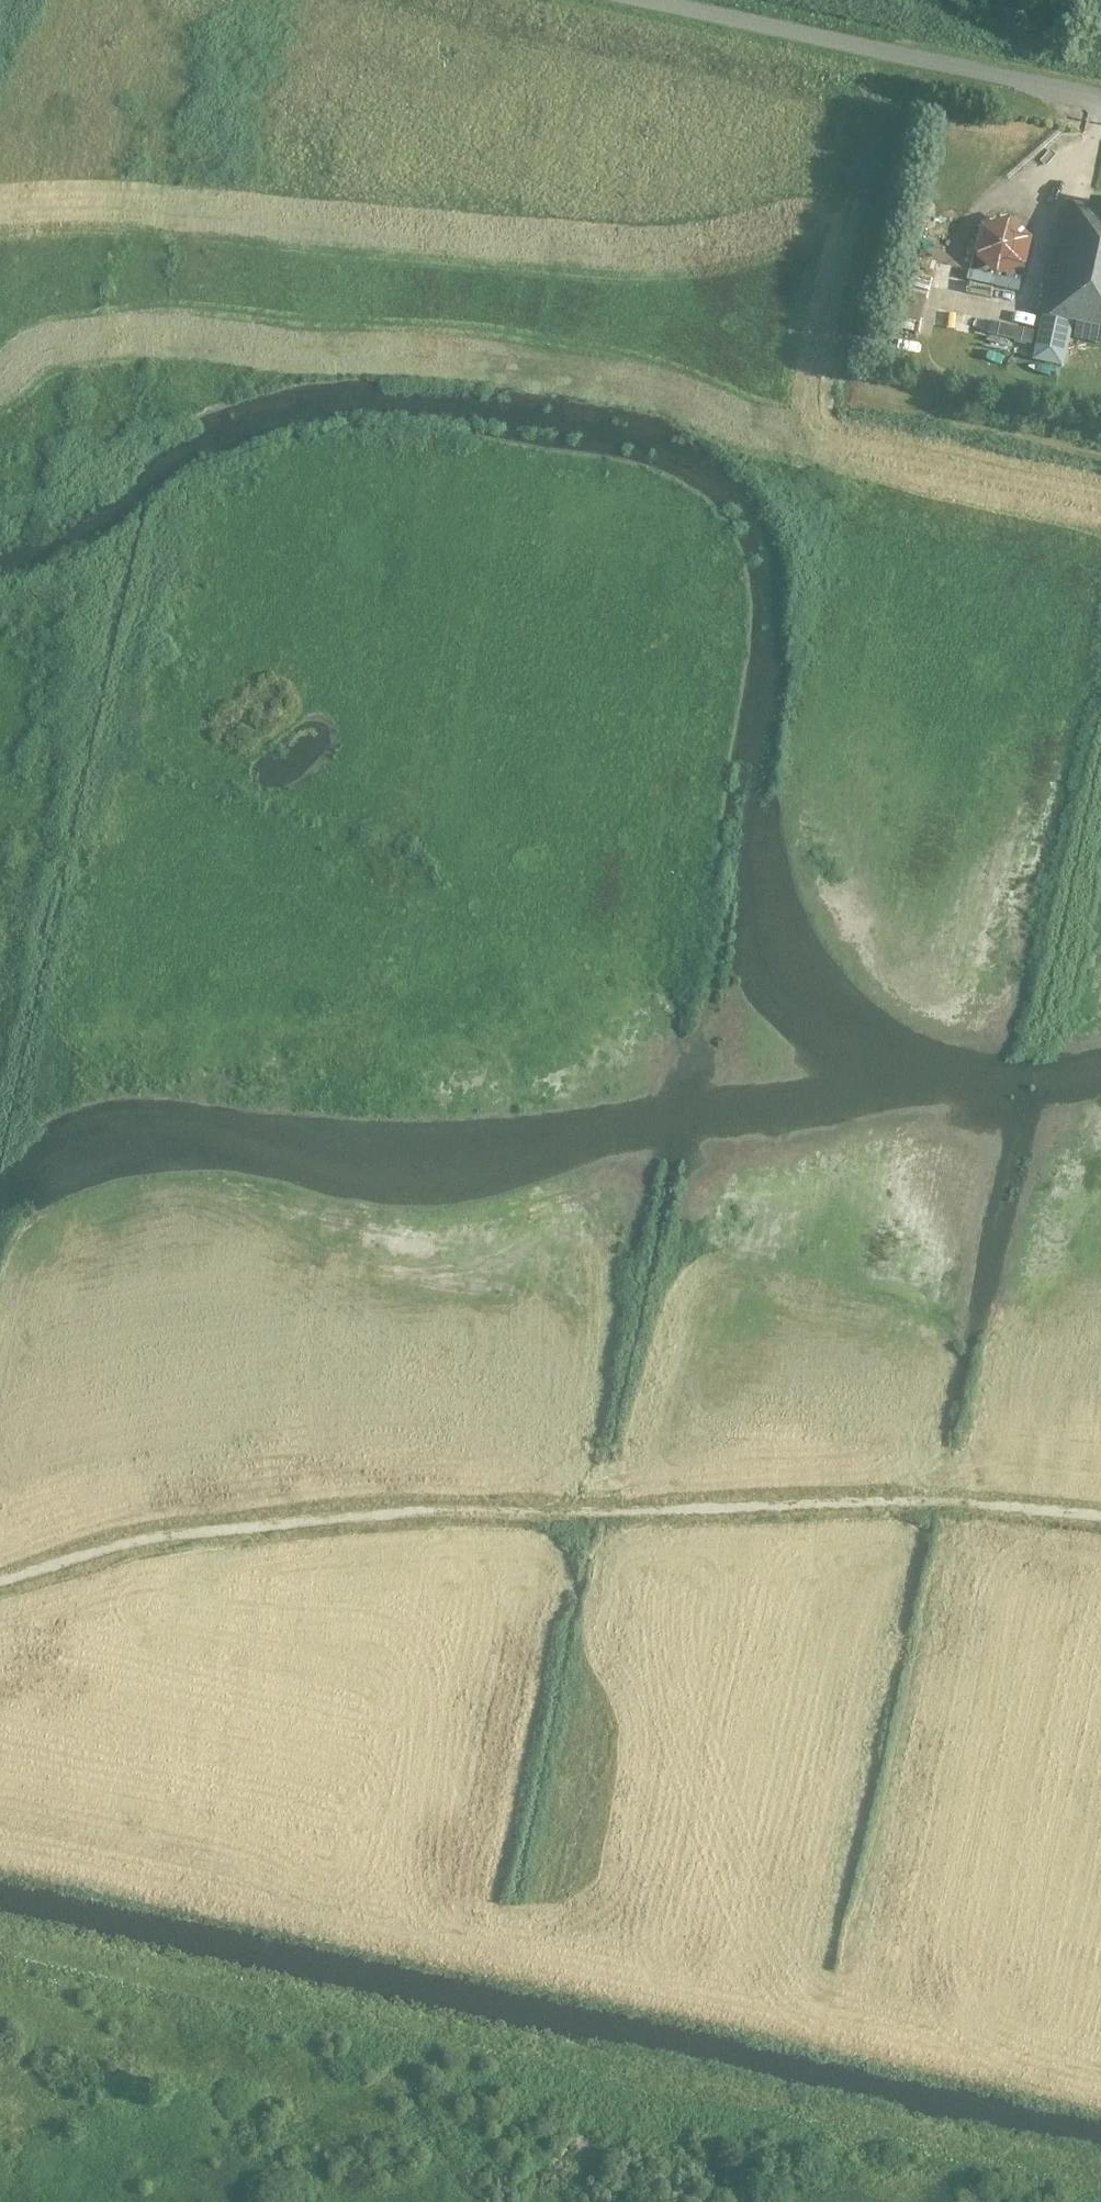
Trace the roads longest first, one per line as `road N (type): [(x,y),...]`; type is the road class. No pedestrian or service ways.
road 1 (track): [(0,1583),(156,1538),(403,1514),(898,1503),(1100,1517)]
road 2 (unclassified): [(1100,102),(634,0)]

